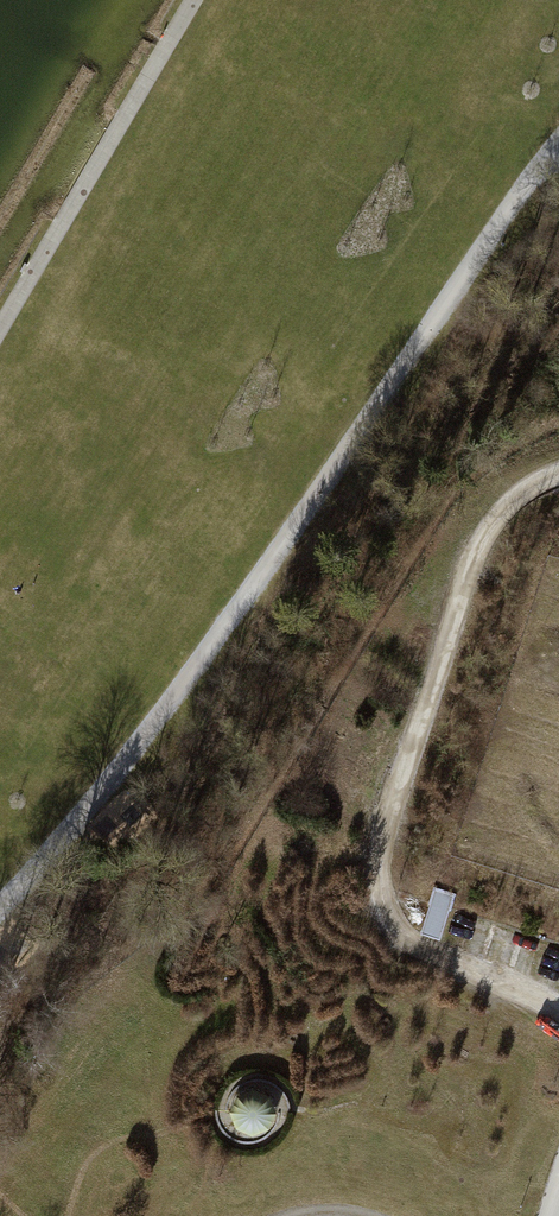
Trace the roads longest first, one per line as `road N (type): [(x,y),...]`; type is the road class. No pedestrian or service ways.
road 1 (track): [(0,906),(129,758),(217,640),(558,138)]
road 2 (track): [(558,1010),(443,971),(387,931),(376,878),(415,734),(496,517),(558,477)]

